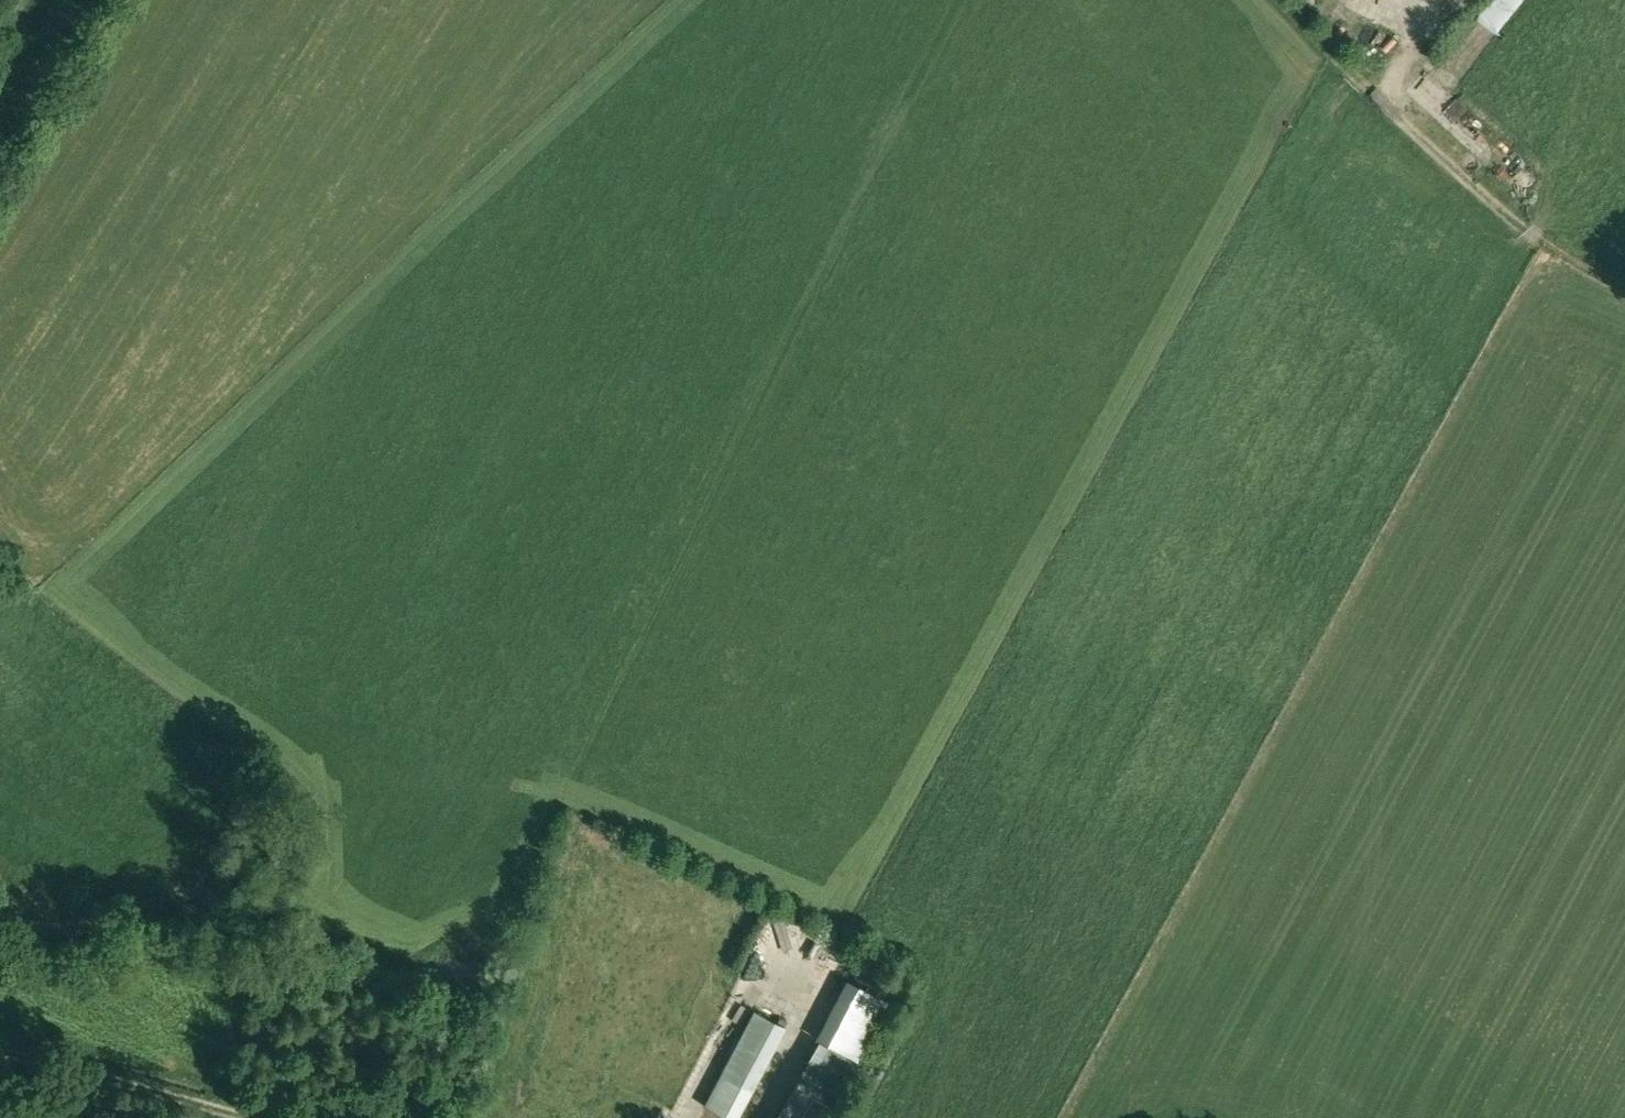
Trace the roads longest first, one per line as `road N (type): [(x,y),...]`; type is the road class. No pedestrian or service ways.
road 1 (track): [(1287,0),(1478,183),(1569,253),(1624,280)]
road 2 (track): [(0,540),(55,601),(232,714)]
road 3 (track): [(0,1051),(271,1117)]
road 4 (track): [(118,0),(0,197)]

